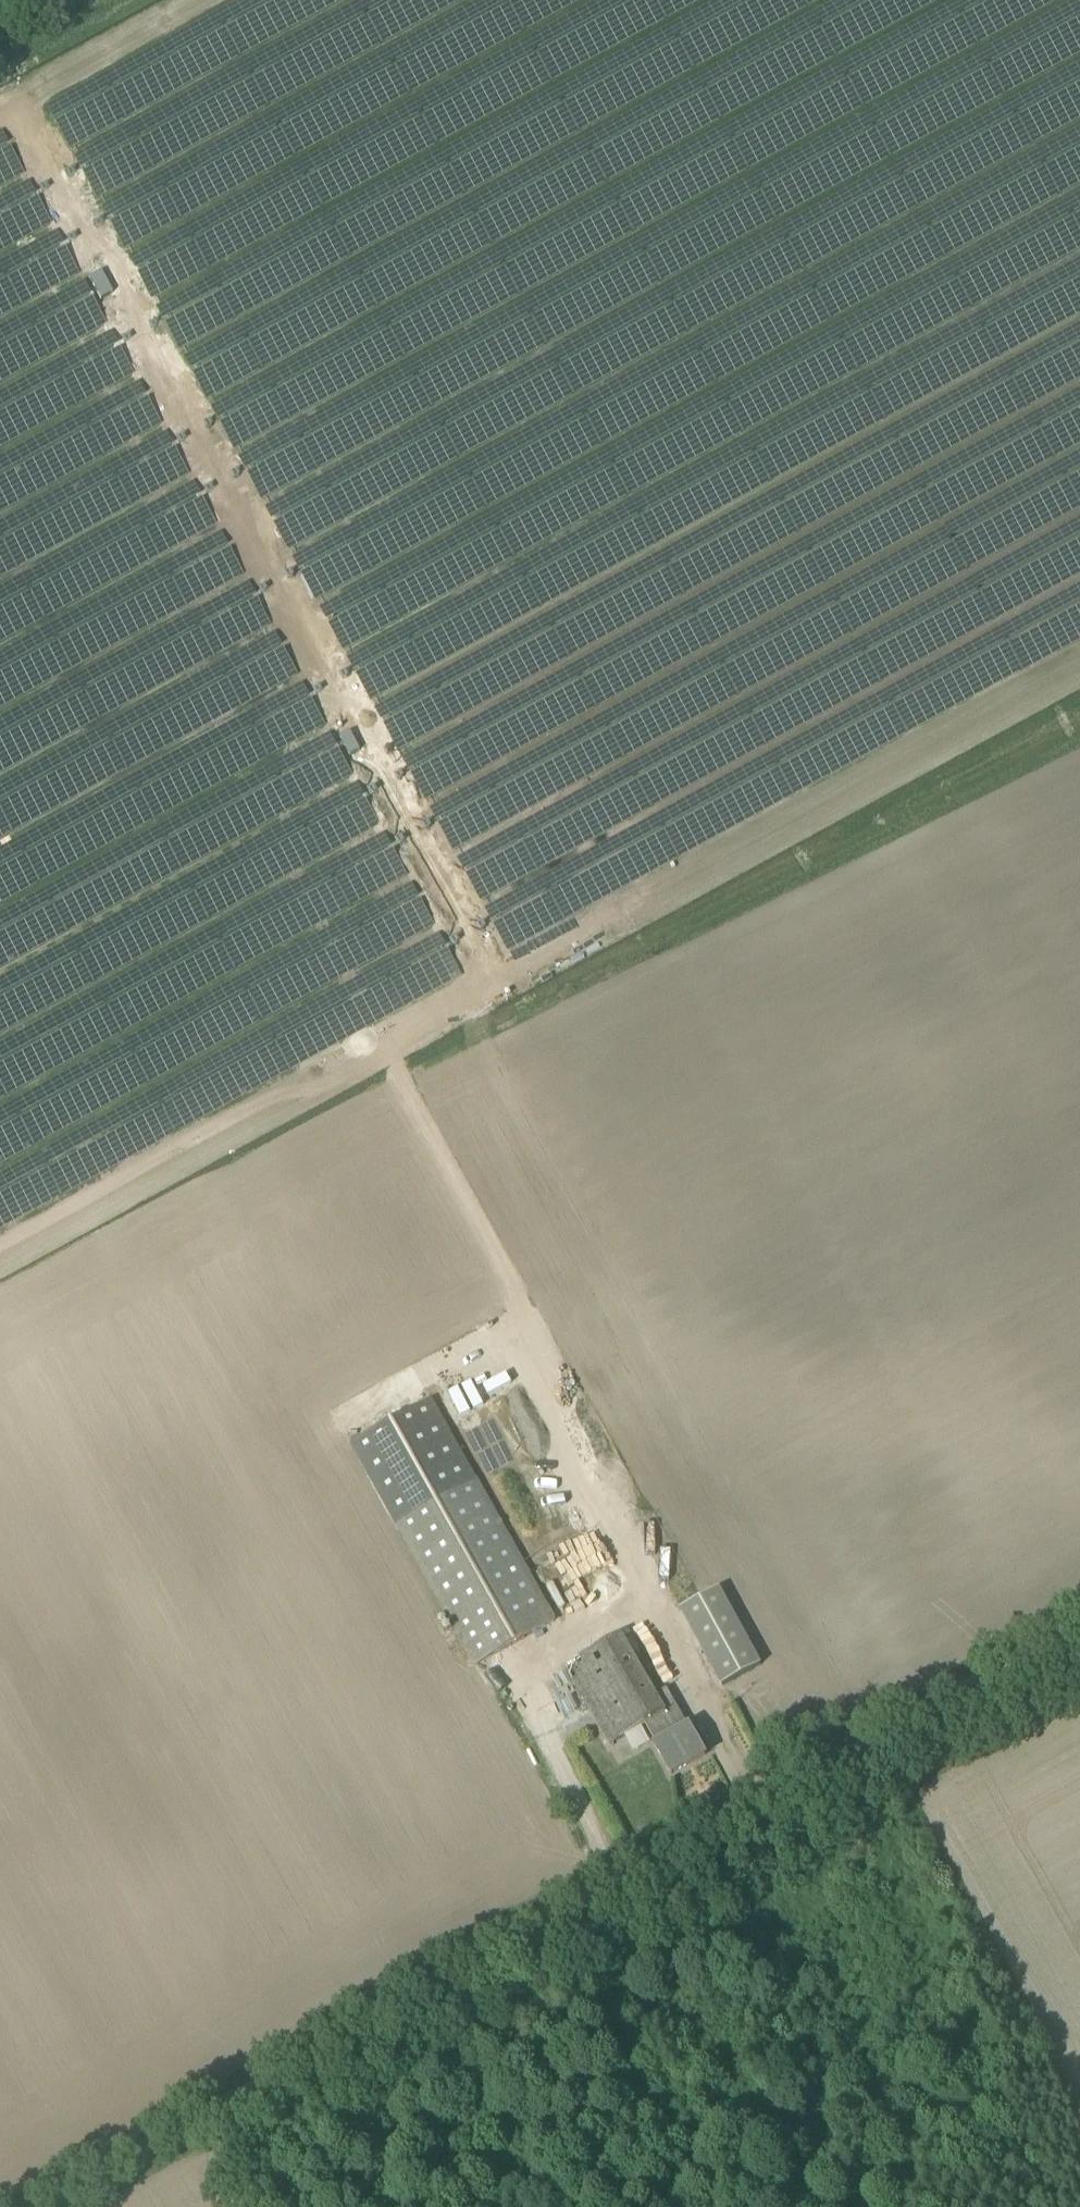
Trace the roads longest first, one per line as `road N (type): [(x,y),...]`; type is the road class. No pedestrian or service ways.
road 1 (unclassified): [(28,2206),(1079,1624)]

